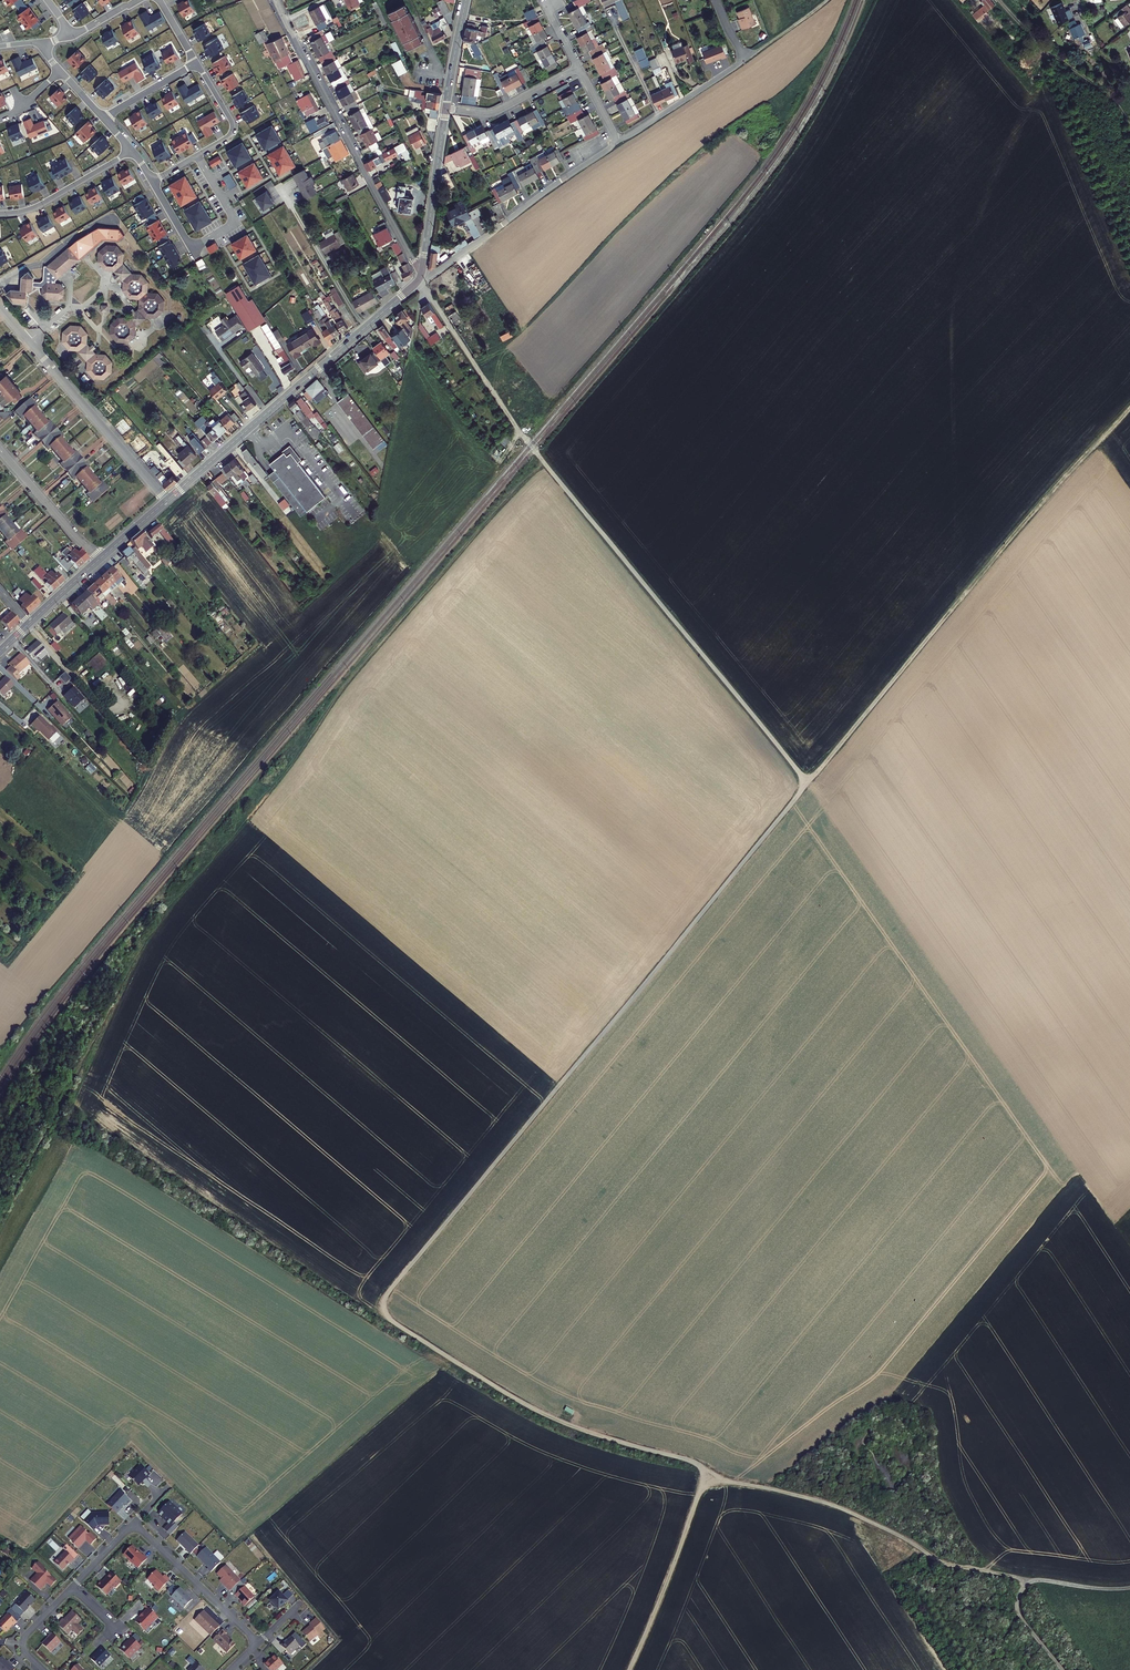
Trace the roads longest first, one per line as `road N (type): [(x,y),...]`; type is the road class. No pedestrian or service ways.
road 1 (track): [(809,782),(386,1294),(385,1316)]
road 2 (track): [(417,282),(591,525),(809,782)]
road 3 (track): [(1129,409),(809,782)]
road 4 (unclassified): [(385,1316),(529,1406),(683,1458),(708,1479)]
road 5 (tertiary): [(419,278),(167,500)]
road 6 (residential): [(422,270),(277,0)]
road 7 (unclassified): [(708,1479),(847,1511),(938,1562),(975,1569)]
road 8 (track): [(427,292),(371,536)]
road 9 (residential): [(615,139),(419,278)]
road 10 (residential): [(167,500),(28,341)]
road 11 (residential): [(152,181),(192,249),(236,223),(196,155)]
road 12 (unclassified): [(628,1669),(708,1479)]
road 13 (residential): [(134,1524),(257,1644)]
road 14 (tertiary): [(446,109),(422,270)]
road 15 (residential): [(747,57),(615,139)]
road 16 (residential): [(0,449),(99,559)]
road 17 (residential): [(0,213),(39,205),(131,149)]
road 18 (residential): [(446,109),(494,112),(578,67)]
road 19 (residential): [(196,155),(233,127),(197,63)]

